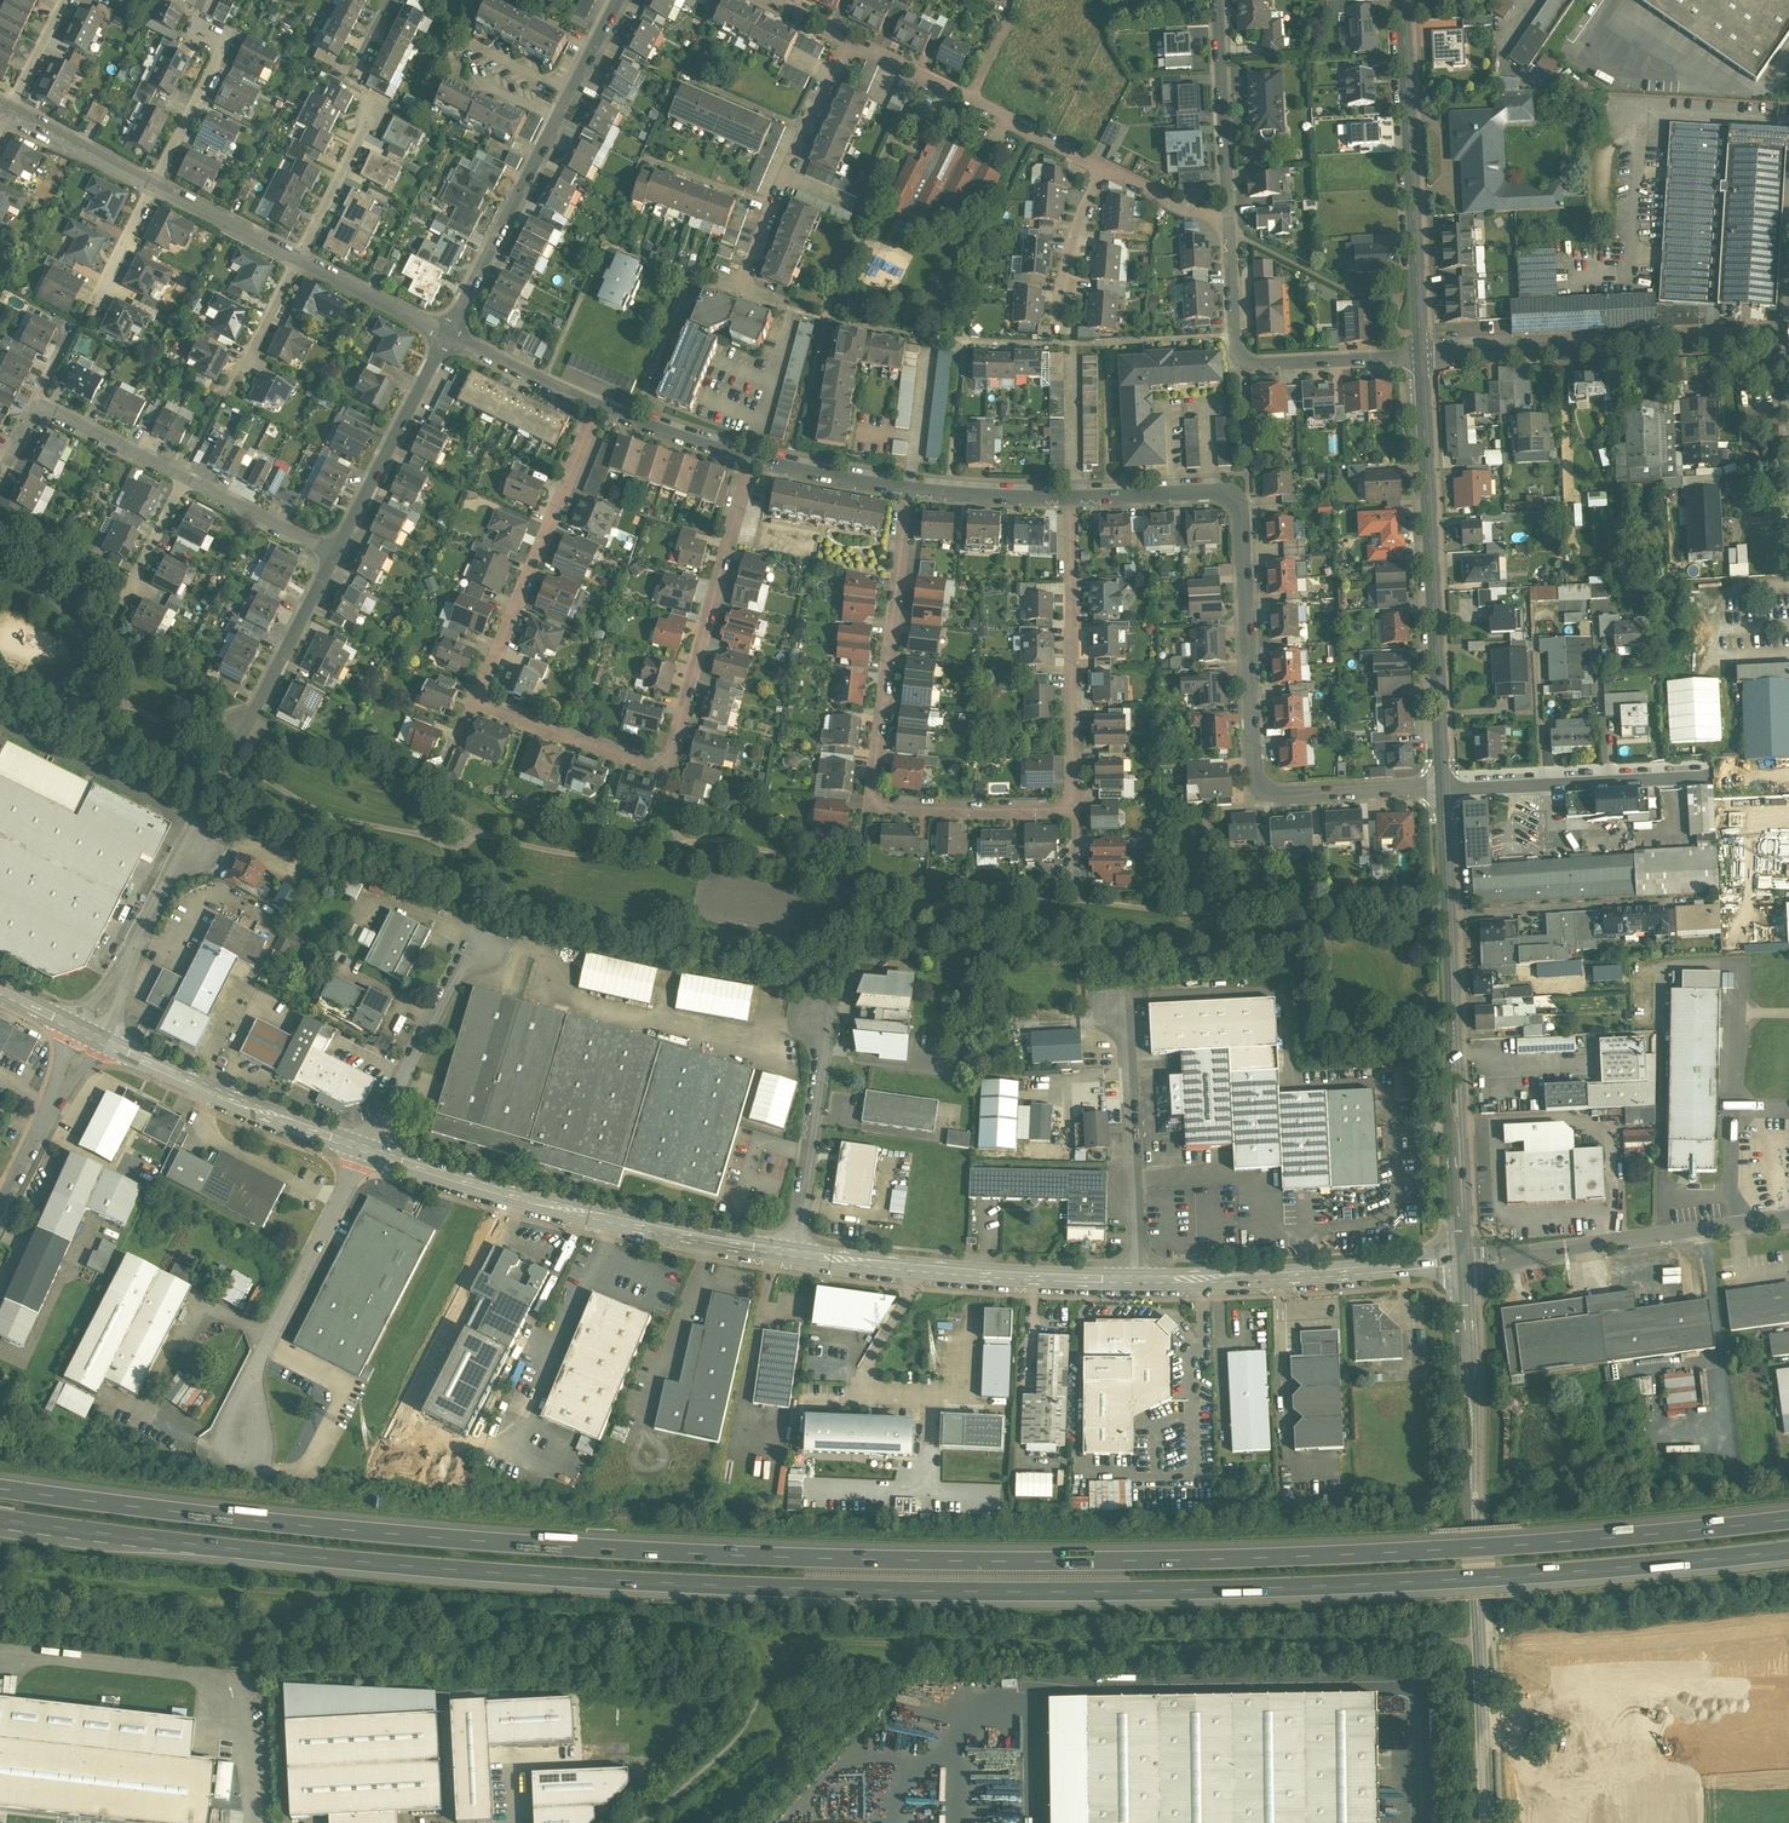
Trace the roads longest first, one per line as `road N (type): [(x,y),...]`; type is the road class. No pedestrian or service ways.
road 1 (motorway): [(1788,1523),(1423,1554),(898,1562),(641,1552),(0,1484)]
road 2 (motorway): [(0,1516),(634,1583),(961,1593),(1423,1584),(1788,1553)]
road 3 (tertiary): [(87,1033),(206,1091),(581,1217),(707,1244),(915,1273),(1134,1280)]
road 4 (residential): [(599,407),(476,700),(570,739),(663,767),(750,459)]
road 5 (residential): [(911,490),(867,806),(976,813),(1071,808),(1069,496)]
road 6 (track): [(0,1569),(786,1645)]
road 7 (track): [(786,1645),(1197,1654),(1478,1638)]
road 8 (residential): [(1441,787),(1257,798),(1238,499),(1210,491),(1069,496)]
road 9 (tertiary): [(1459,1264),(1489,1822)]
road 10 (residential): [(1441,787),(1459,1264)]
road 11 (residential): [(1420,356),(1441,787)]
road 12 (residential): [(447,332),(614,0)]
road 13 (residential): [(1420,356),(1785,335)]
road 14 (residential): [(1402,0),(1420,356)]
road 15 (unclassified): [(1459,1264),(1788,1216)]
road 16 (tertiary): [(1134,1280),(1459,1264)]
road 17 (residential): [(1228,228),(1243,361),(1420,356)]
road 18 (residential): [(848,41),(1103,169)]
road 19 (residential): [(848,41),(736,294)]
road 20 (unclassified): [(1134,1280),(1127,1010)]
road 21 (residential): [(1707,774),(1441,787)]
road 22 (residential): [(334,552),(447,332)]
road 23 (unclassified): [(87,1033),(197,830)]
road 24 (residential): [(1217,0),(1228,228)]
road 25 (residential): [(152,185),(226,44),(190,24)]
road 26 (unclassified): [(0,1207),(87,1033)]
road 27 (residential): [(246,725),(334,552)]
road 28 (residential): [(1103,169),(1066,260),(1055,343)]
road 29 (residential): [(297,259),(377,98)]
road 30 (residential): [(599,407),(447,332)]
road 31 (residential): [(334,552),(183,477)]
road 32 (residential): [(183,477),(108,628)]
road 33 (residential): [(297,259),(447,332)]
road 34 (residential): [(183,477),(35,404)]
road 35 (residential): [(911,490),(750,459)]
road 36 (residential): [(152,185),(297,259)]
road 37 (residential): [(7,113),(152,185)]
road 38 (residential): [(750,459),(599,407)]
road 39 (residential): [(1069,496),(911,490)]
road 40 (residential): [(1103,169),(1228,228)]
road 41 (residential): [(232,377),(297,259)]
road 42 (residential): [(65,0),(7,113)]

